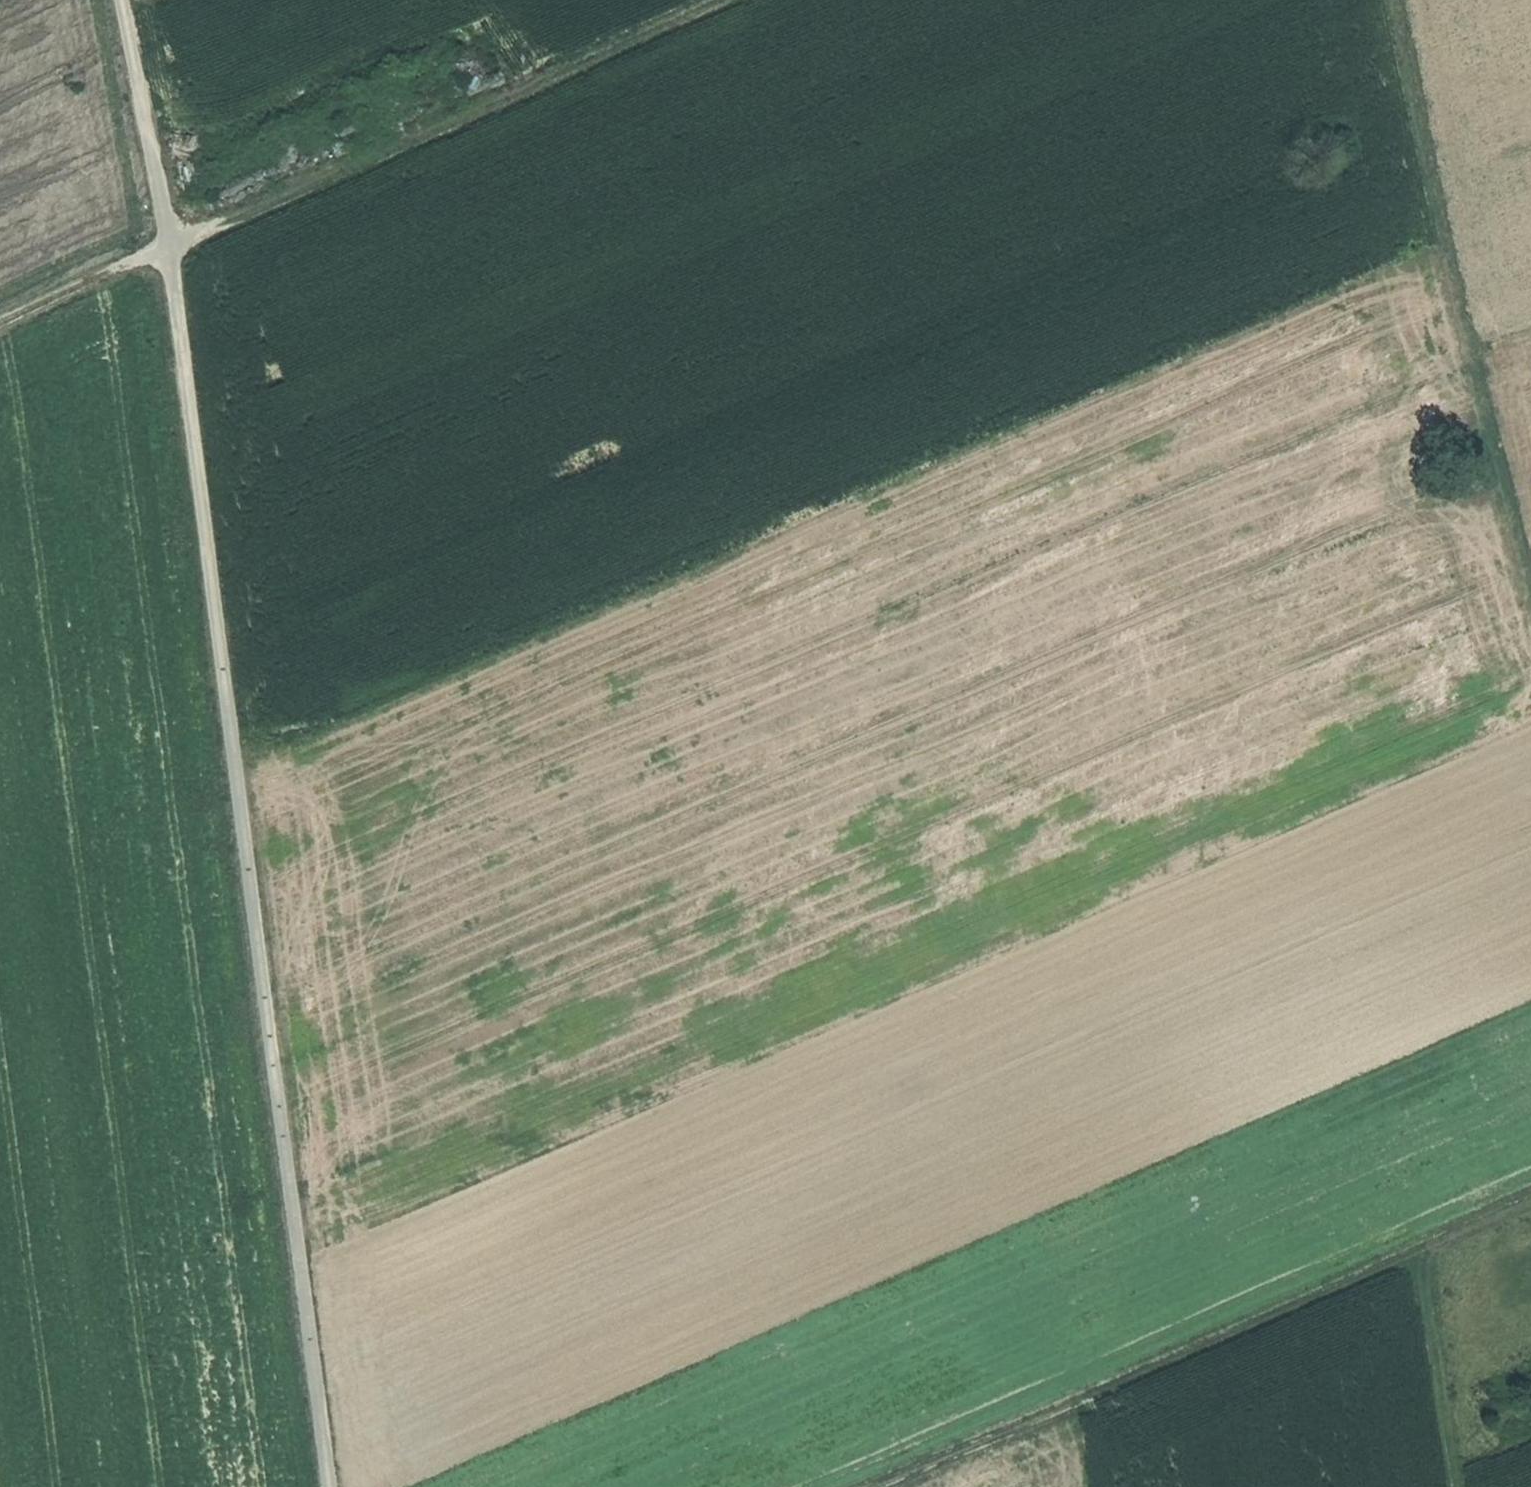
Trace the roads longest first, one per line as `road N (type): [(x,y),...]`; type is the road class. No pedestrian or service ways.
road 1 (track): [(329,1486),(171,244),(123,0)]
road 2 (track): [(726,0),(0,323)]
road 3 (track): [(864,1486),(1530,1196)]
road 4 (track): [(1530,572),(1477,393),(1396,0)]

